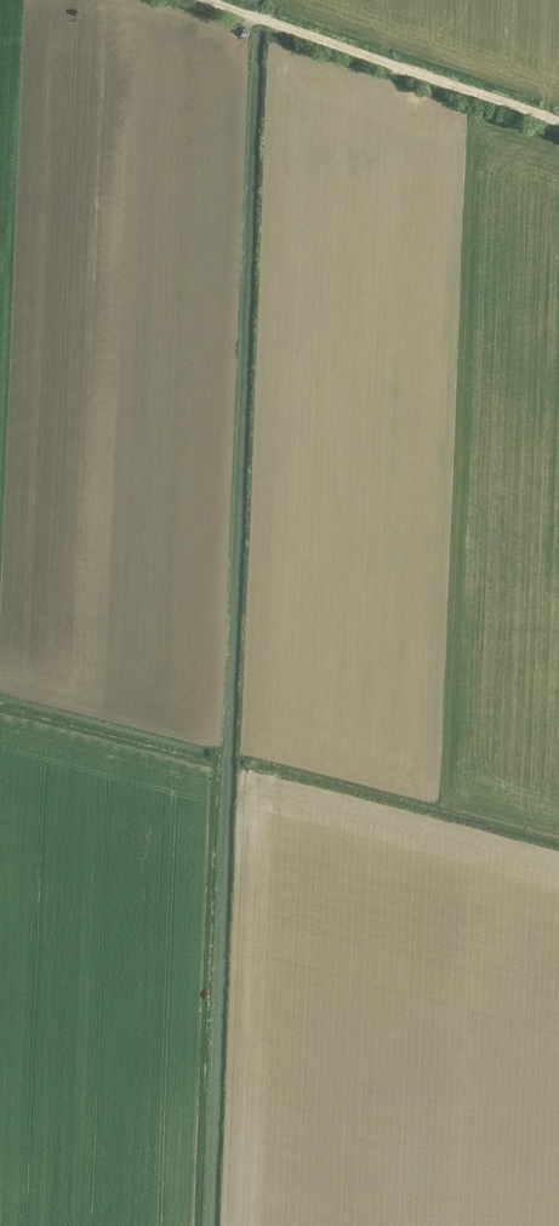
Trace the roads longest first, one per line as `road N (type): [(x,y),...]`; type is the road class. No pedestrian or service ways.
road 1 (track): [(210,0),(558,121)]

